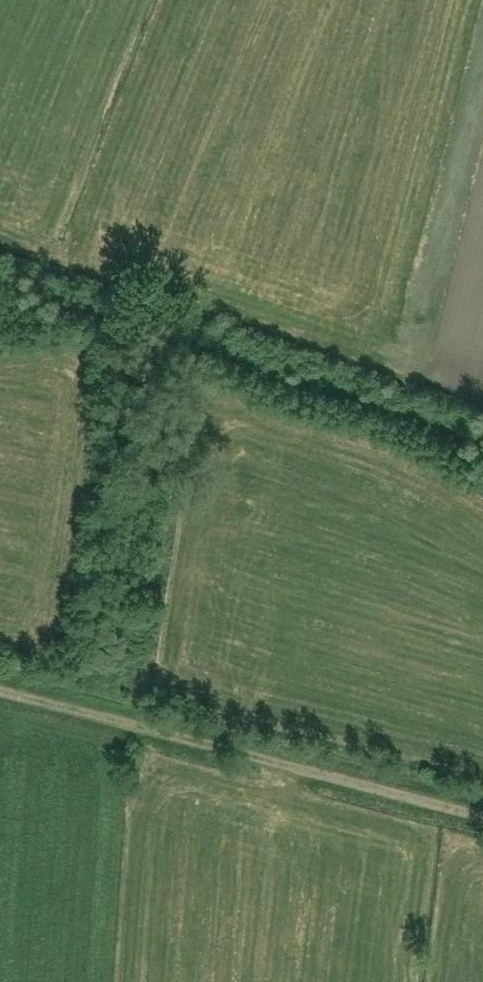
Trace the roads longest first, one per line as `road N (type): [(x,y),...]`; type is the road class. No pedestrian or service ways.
road 1 (track): [(482,817),(0,691)]

